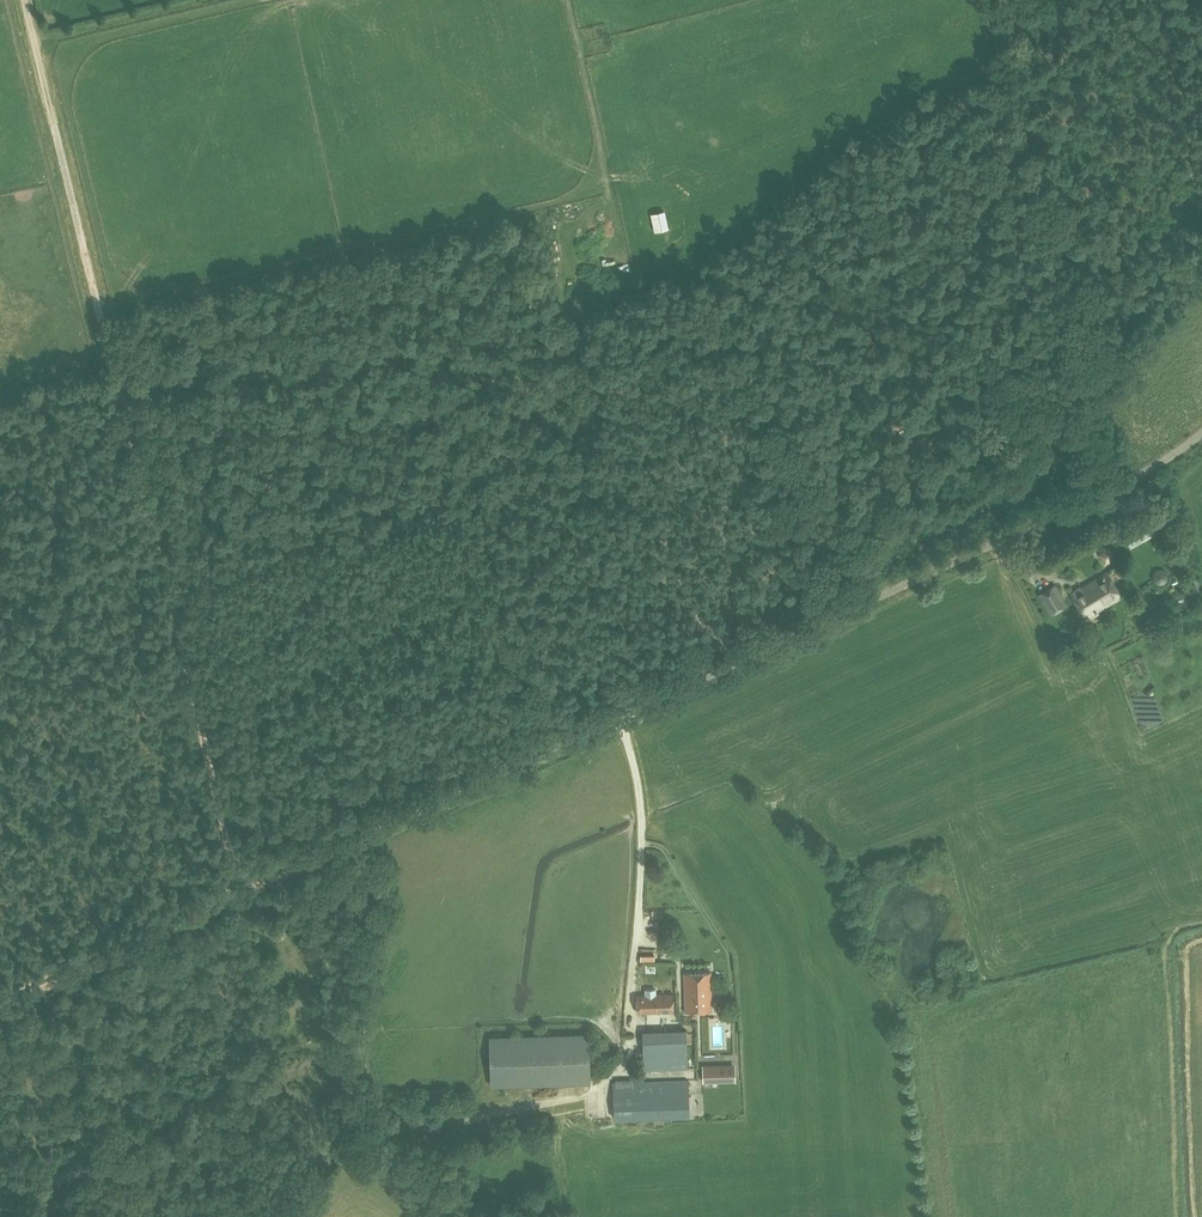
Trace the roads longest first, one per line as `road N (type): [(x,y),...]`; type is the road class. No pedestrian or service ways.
road 1 (unclassified): [(243,895),(1151,471),(1201,434)]
road 2 (track): [(118,395),(421,341),(518,361),(593,424),(637,445),(698,437),(752,414),(789,430)]
road 3 (track): [(379,832),(401,899),(361,1034),(377,1094),(411,1133),(571,1097)]
road 4 (track): [(867,598),(714,271)]
road 5 (track): [(243,895),(158,547)]
road 6 (track): [(0,1009),(243,895)]
road 7 (unclassified): [(110,362),(50,108)]
road 8 (track): [(158,547),(110,362)]

